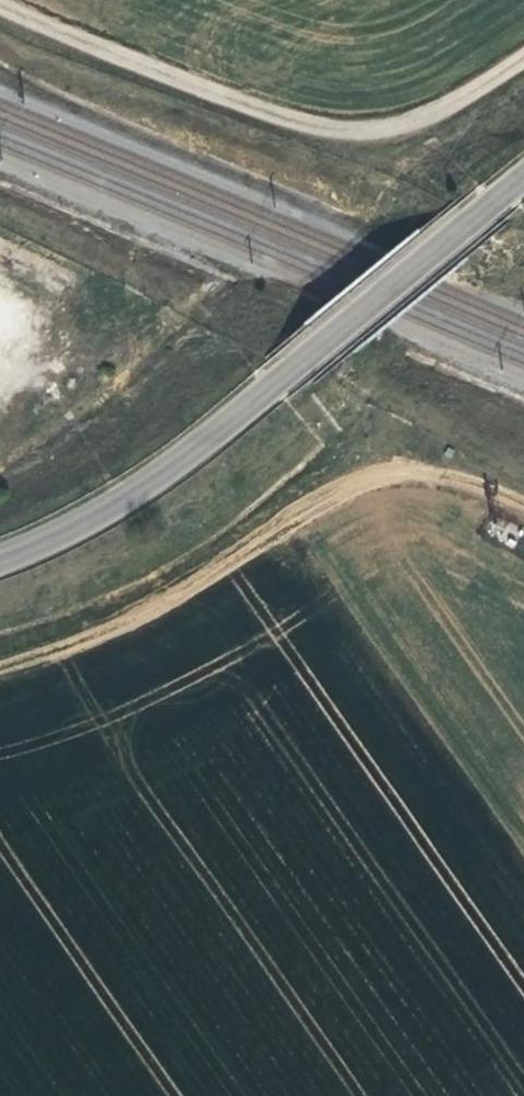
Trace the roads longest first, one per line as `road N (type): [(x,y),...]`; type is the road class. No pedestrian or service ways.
road 1 (unclassified): [(0,556),(97,513),(157,473),(523,178)]
road 2 (track): [(523,506),(439,475),(390,472),(342,486),(138,612),(0,668)]
road 3 (track): [(523,67),(452,112),(390,134),(306,131),(9,0)]

